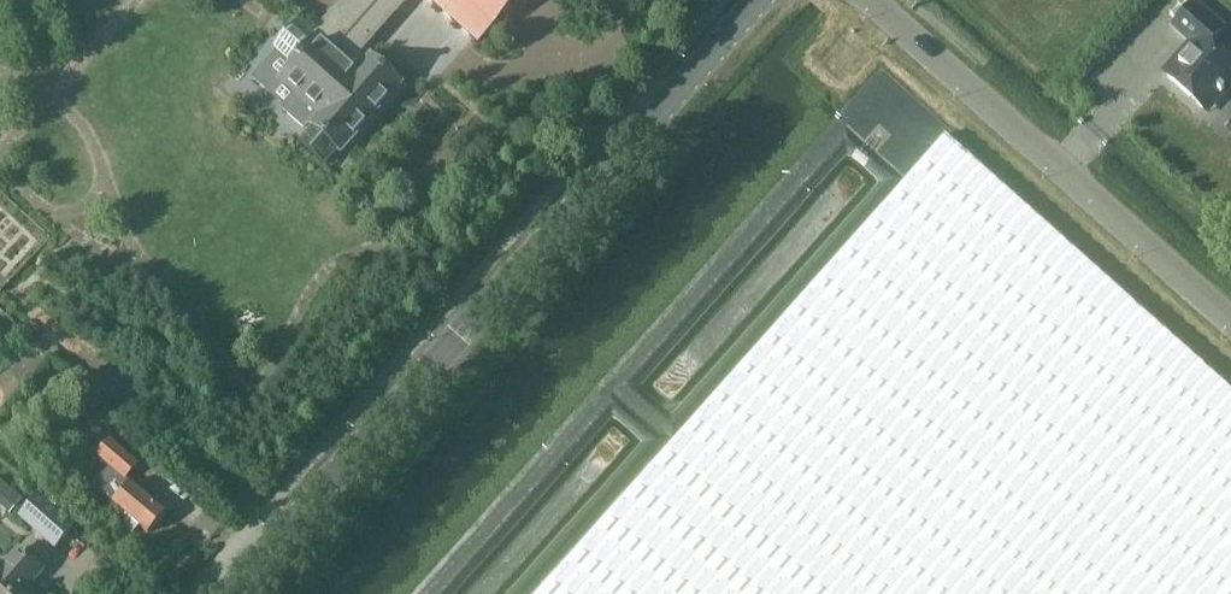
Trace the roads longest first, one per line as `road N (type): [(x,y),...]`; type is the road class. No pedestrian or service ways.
road 1 (tertiary): [(223,593),(755,0)]
road 2 (unclassified): [(1230,327),(874,0)]

